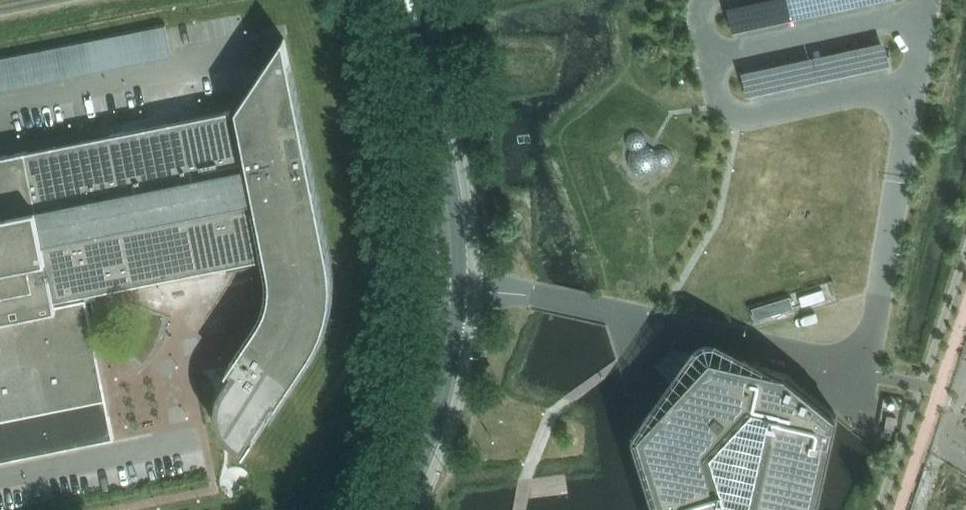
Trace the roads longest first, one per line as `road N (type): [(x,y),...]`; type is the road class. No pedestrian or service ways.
road 1 (secondary): [(402,509),(445,389),(458,287),(450,183),(410,0)]
road 2 (secondary): [(388,0),(420,136),(430,247),(413,393),(383,509)]

